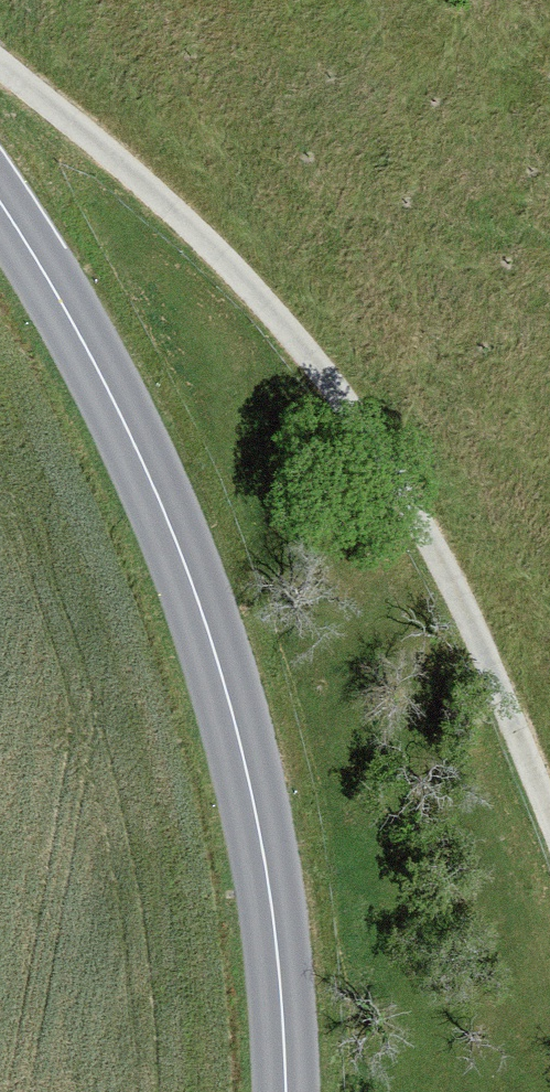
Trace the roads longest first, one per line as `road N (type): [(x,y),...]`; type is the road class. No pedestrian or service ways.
road 1 (secondary): [(0,203),(128,429),(204,614),(256,811),(285,1091)]
road 2 (track): [(0,63),(209,245),(346,405),(475,632),(549,813)]

